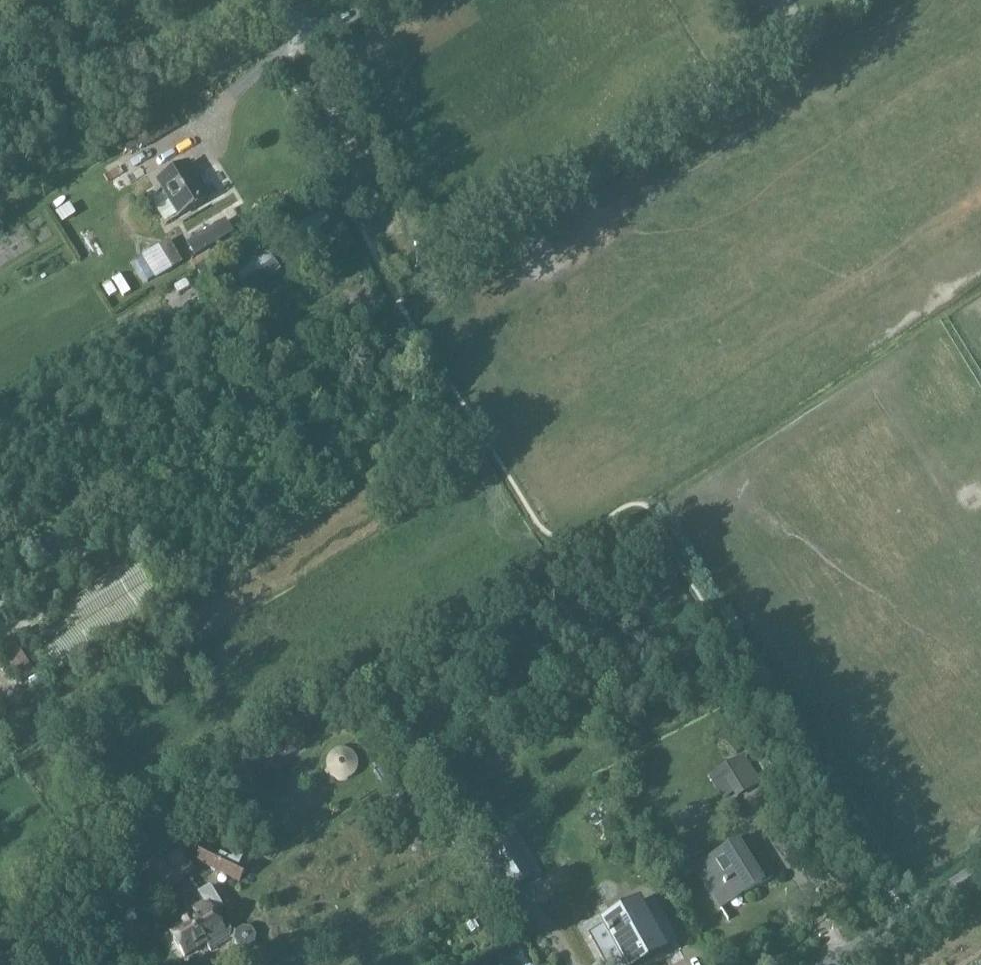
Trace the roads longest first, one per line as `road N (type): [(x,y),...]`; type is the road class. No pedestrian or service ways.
road 1 (track): [(0,857),(539,519)]
road 2 (track): [(400,239),(296,36)]
road 3 (residential): [(826,964),(980,865)]
road 4 (unclassified): [(378,0),(317,26),(292,22),(274,0)]

